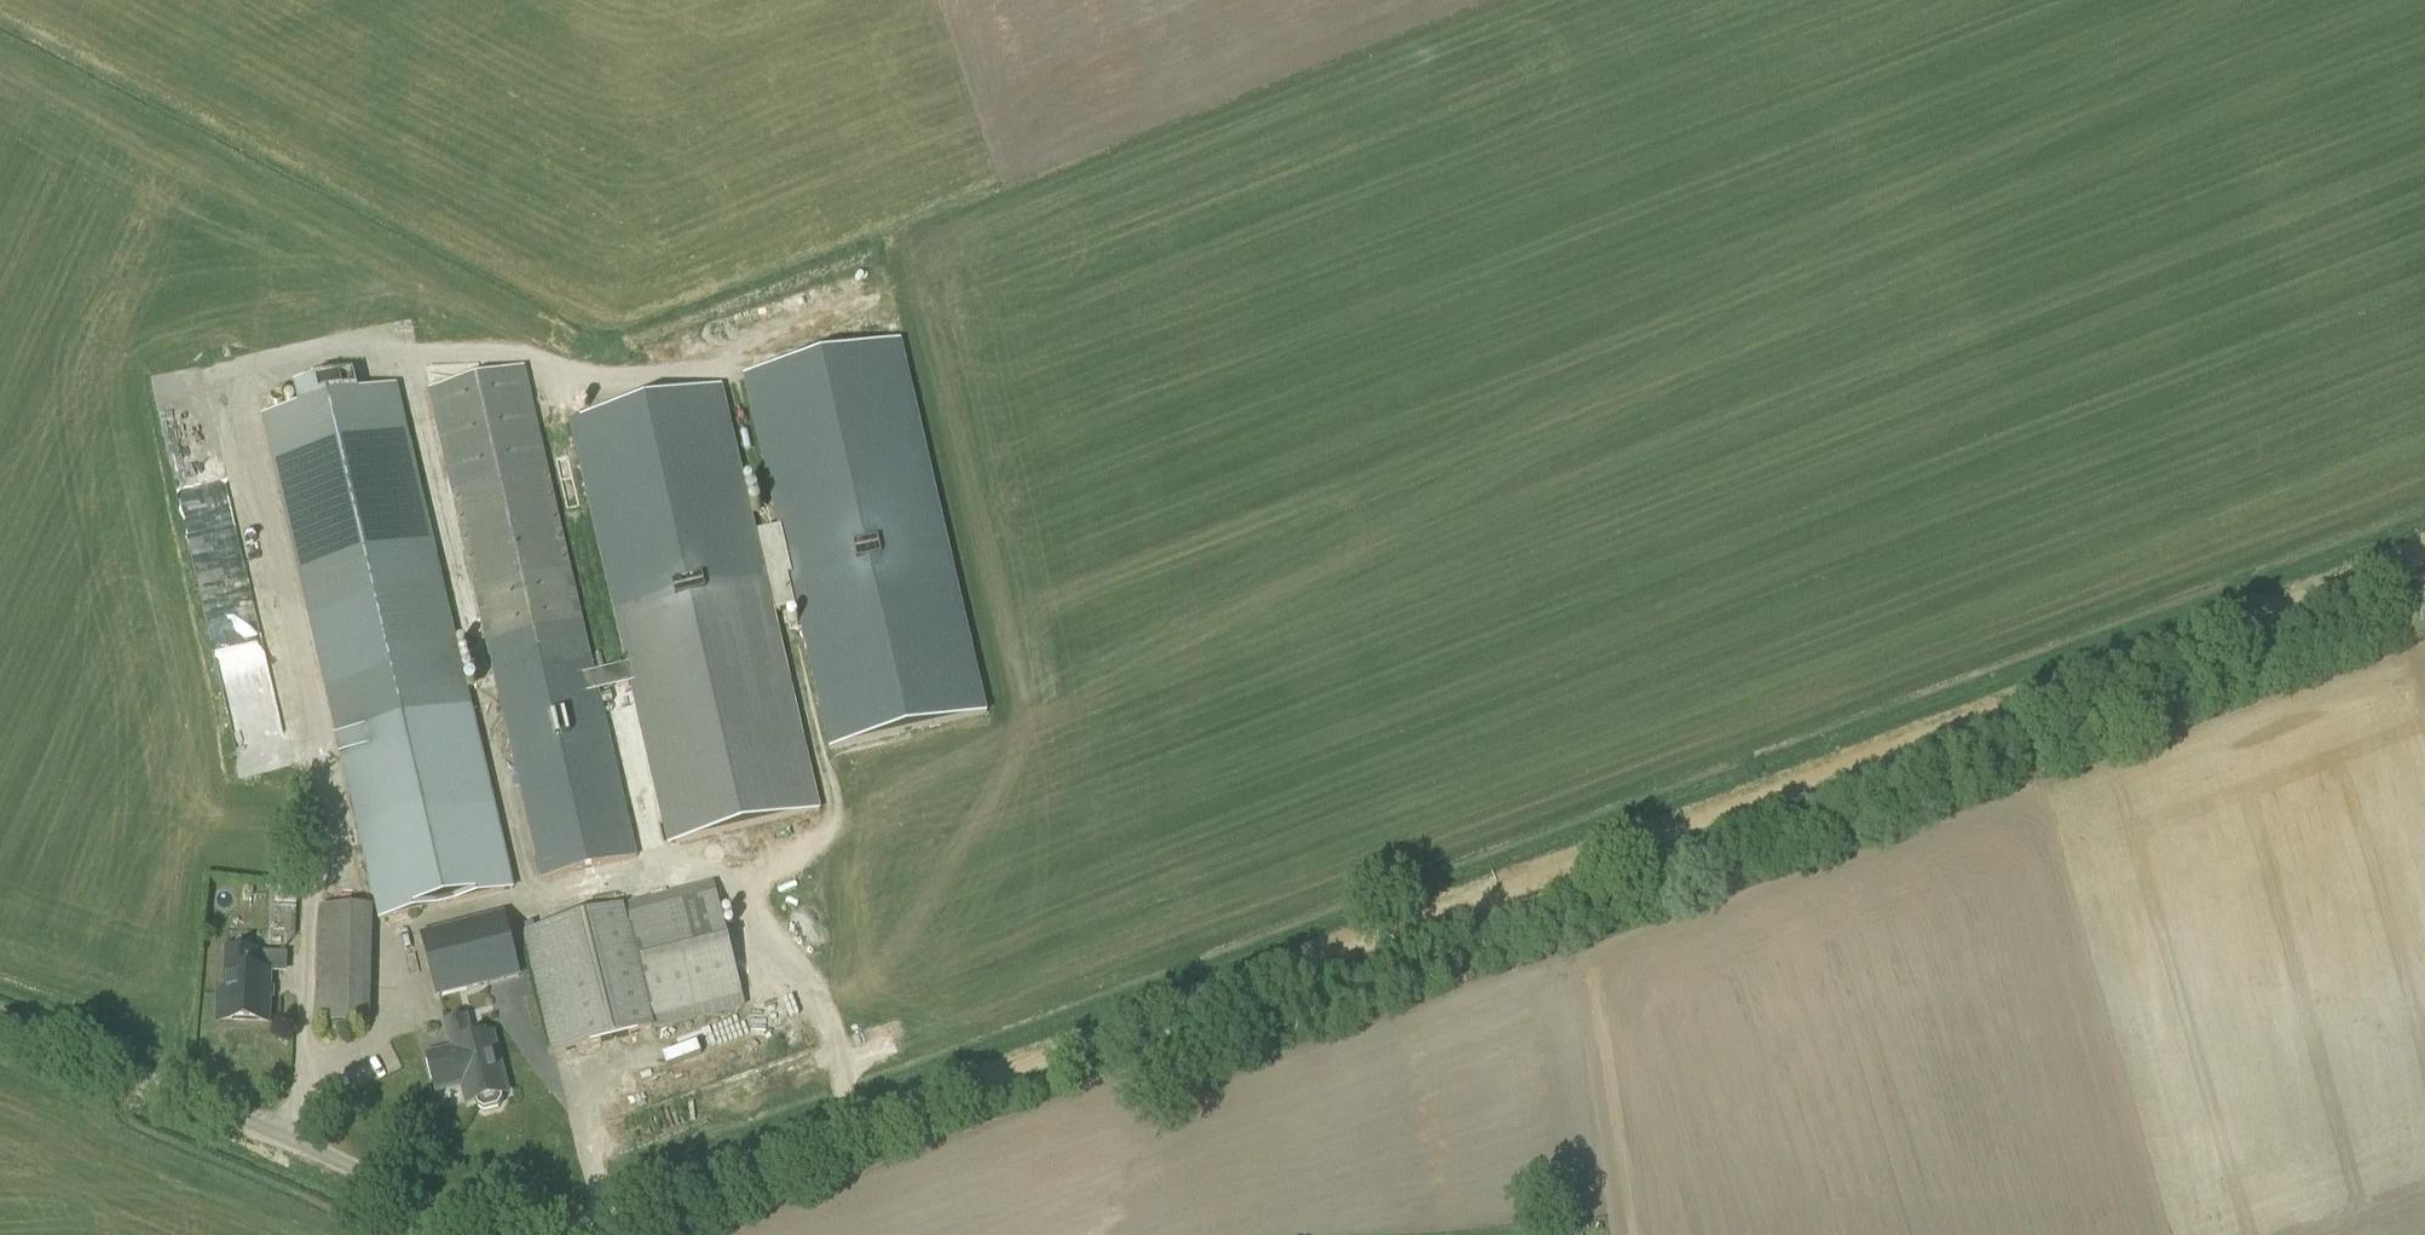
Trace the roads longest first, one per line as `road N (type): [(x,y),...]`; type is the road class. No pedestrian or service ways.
road 1 (track): [(664,1206),(1174,1010),(2424,556)]
road 2 (unclassified): [(404,1196),(220,1109),(0,1030)]
road 3 (unclassified): [(404,1196),(569,1230),(664,1206)]

